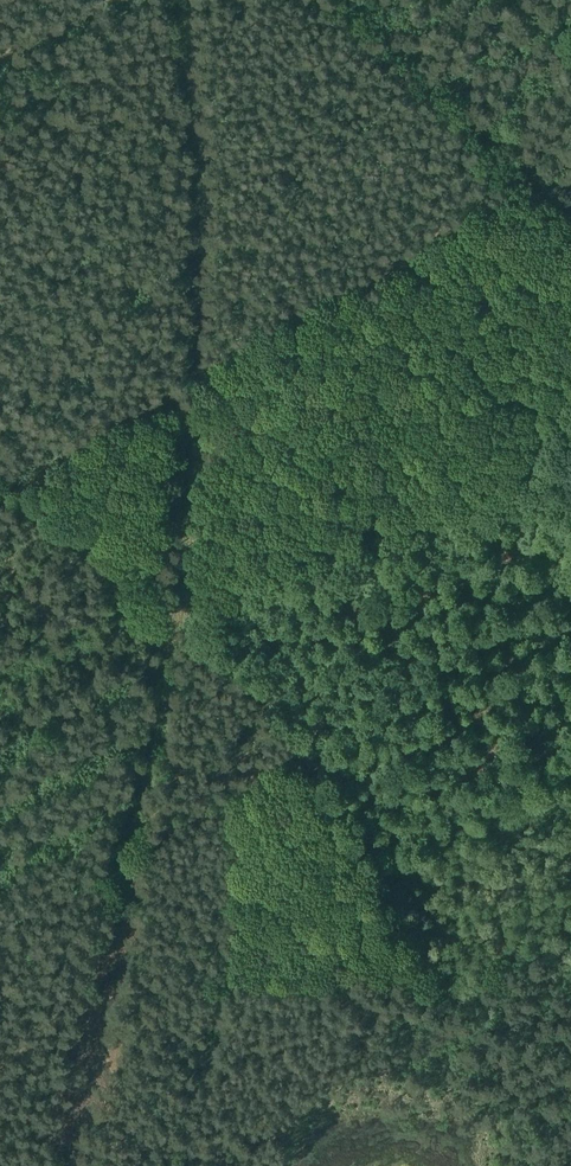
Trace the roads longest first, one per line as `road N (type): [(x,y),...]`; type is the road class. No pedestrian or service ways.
road 1 (track): [(540,189),(183,388)]
road 2 (track): [(353,0),(570,219)]
road 3 (track): [(570,635),(308,740)]
road 4 (track): [(0,491),(183,388)]

